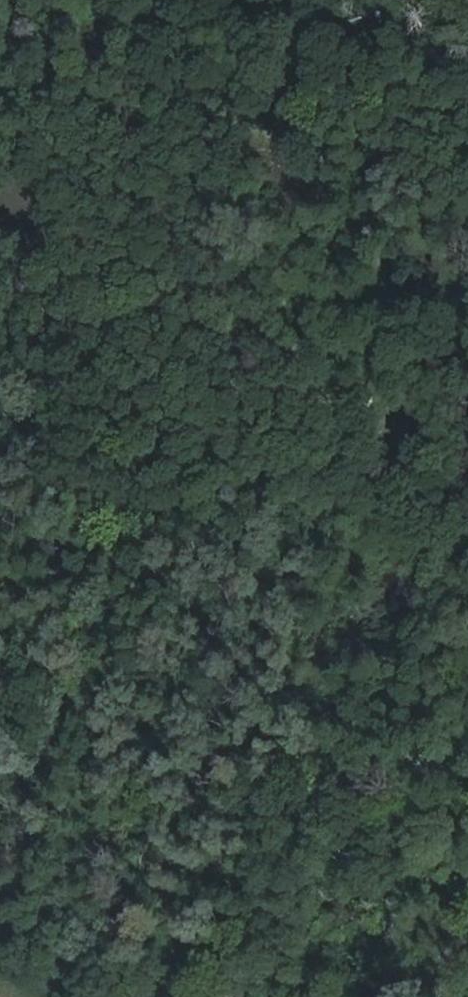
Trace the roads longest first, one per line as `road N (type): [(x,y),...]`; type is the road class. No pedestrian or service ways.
road 1 (track): [(230,996),(467,484)]

